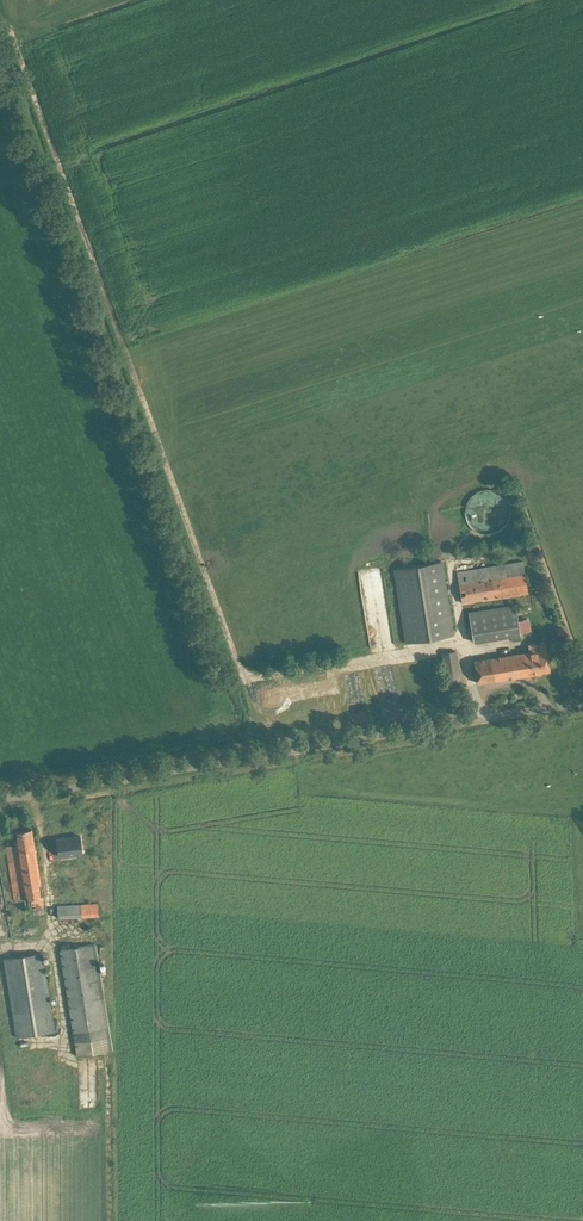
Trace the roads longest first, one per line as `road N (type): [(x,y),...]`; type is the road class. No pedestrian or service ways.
road 1 (unclassified): [(0,803),(582,704)]

